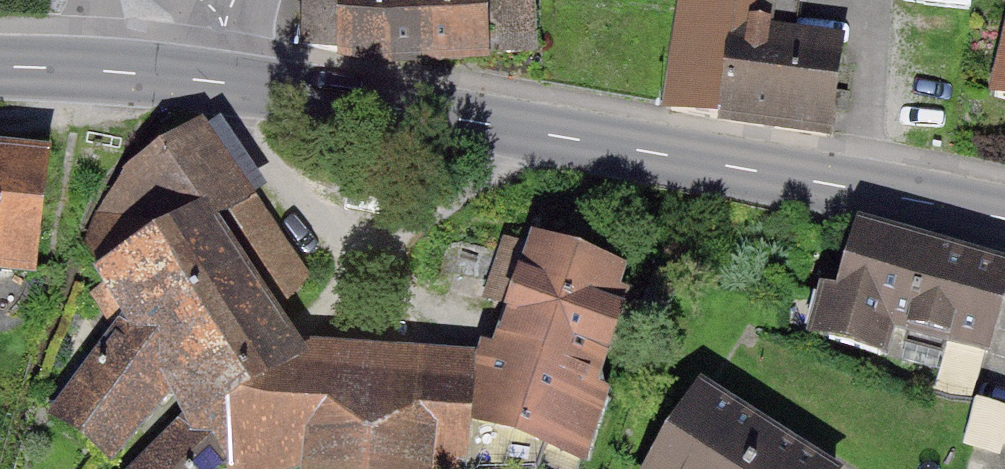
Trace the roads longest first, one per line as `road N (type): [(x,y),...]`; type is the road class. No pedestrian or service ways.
road 1 (secondary): [(1004,219),(550,134),(217,82)]
road 2 (track): [(121,468),(165,422),(361,256),(550,134)]
road 3 (track): [(361,256),(251,135),(217,82)]
road 4 (secondary): [(217,82),(0,68)]

